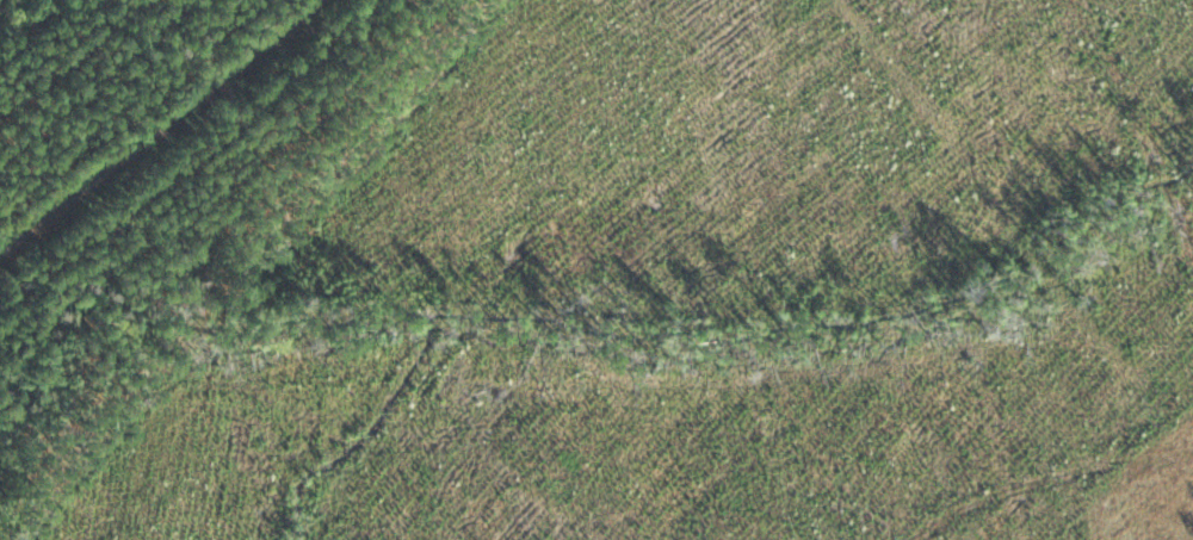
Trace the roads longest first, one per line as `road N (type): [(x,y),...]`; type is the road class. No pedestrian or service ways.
road 1 (residential): [(0,173),(79,117),(211,0)]

